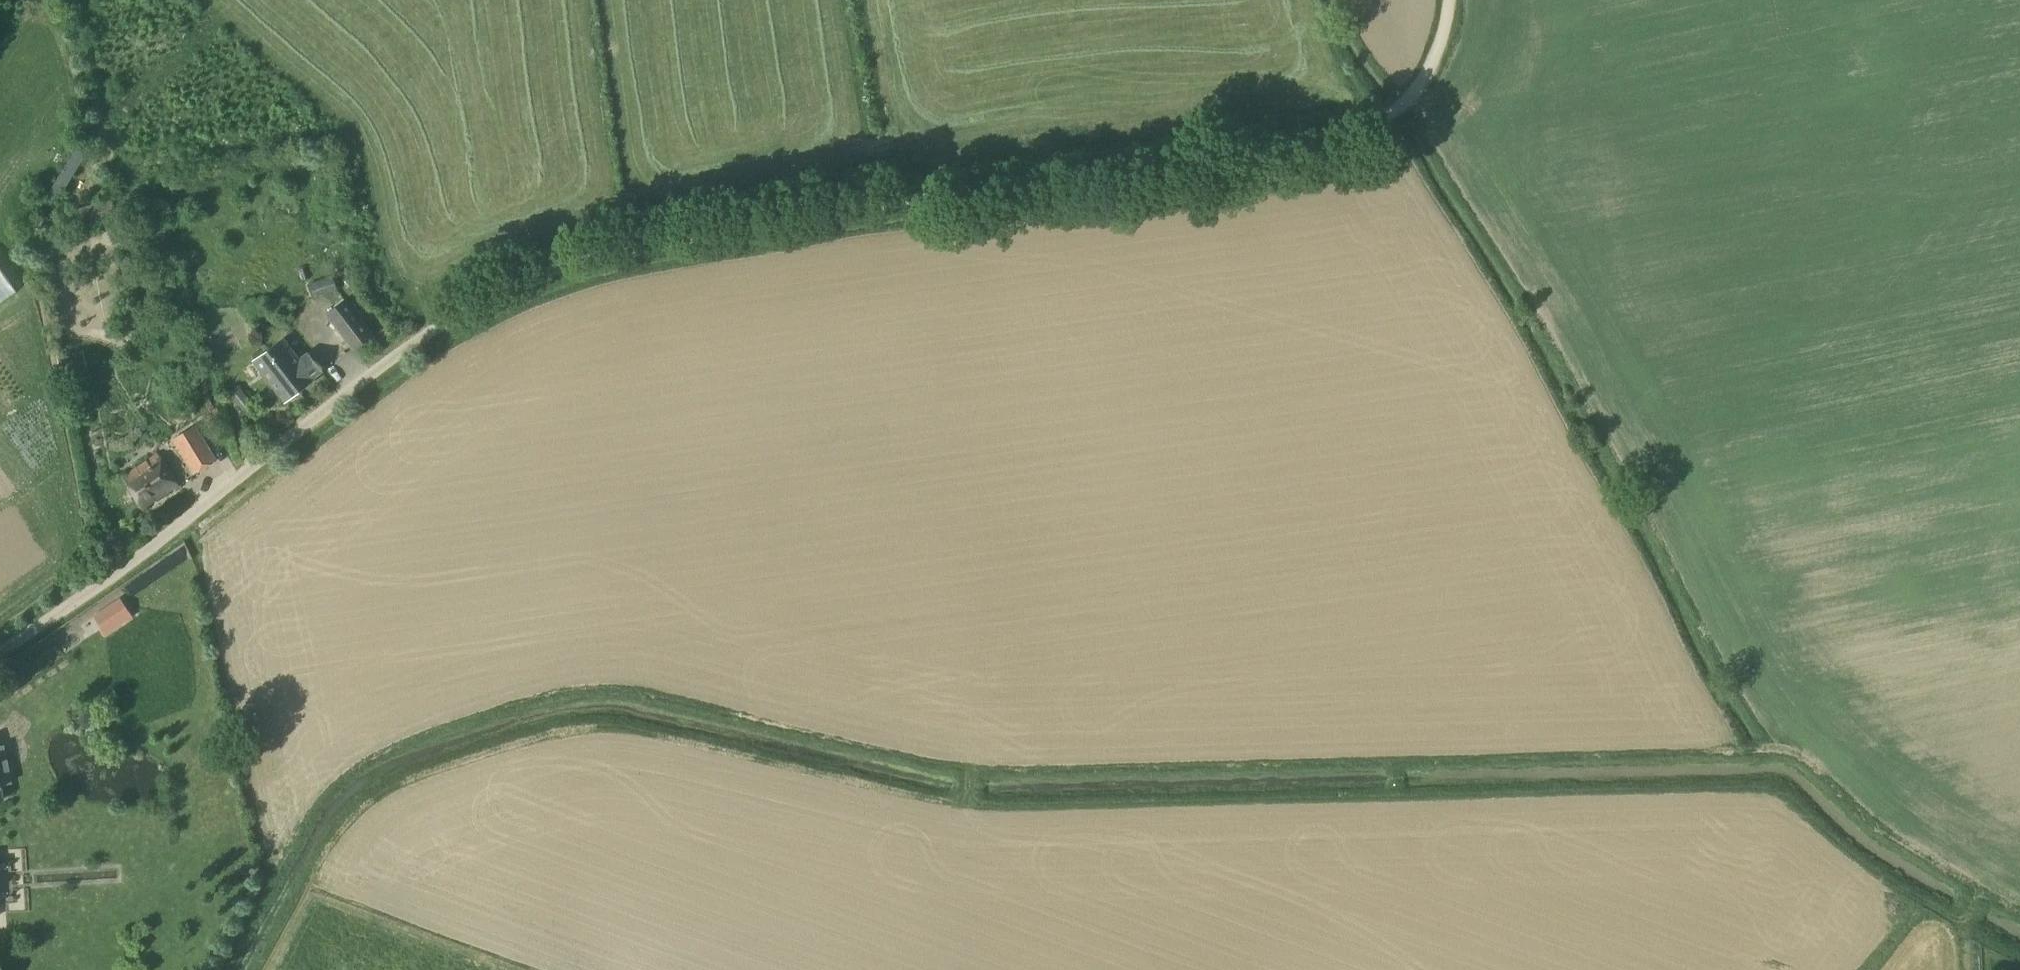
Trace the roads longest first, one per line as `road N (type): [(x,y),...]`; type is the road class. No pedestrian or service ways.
road 1 (unclassified): [(0,656),(429,335),(513,287),(640,248),(1324,142),(1375,126),(1421,84),(1442,46),(1451,0)]

